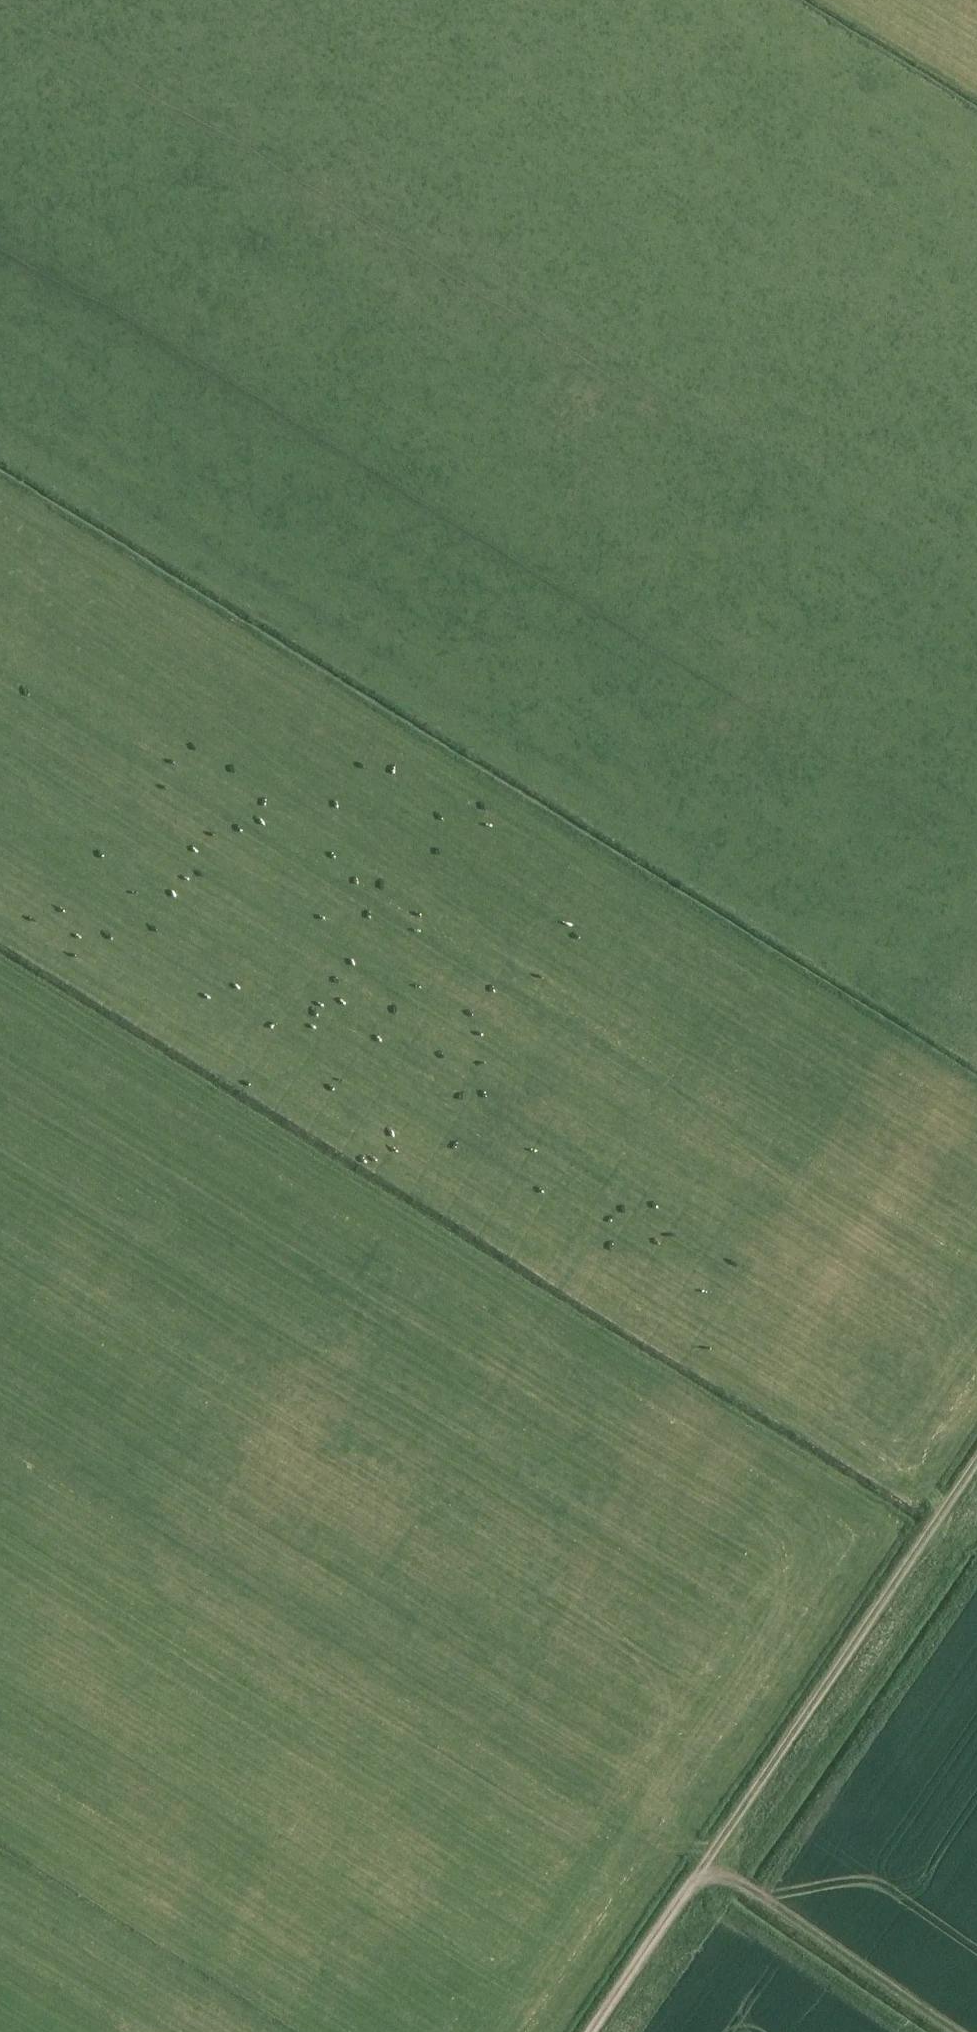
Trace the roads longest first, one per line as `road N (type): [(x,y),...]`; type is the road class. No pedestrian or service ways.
road 1 (track): [(699,1875),(976,1462)]
road 2 (track): [(591,2031),(699,1875),(748,1890),(954,2031)]

